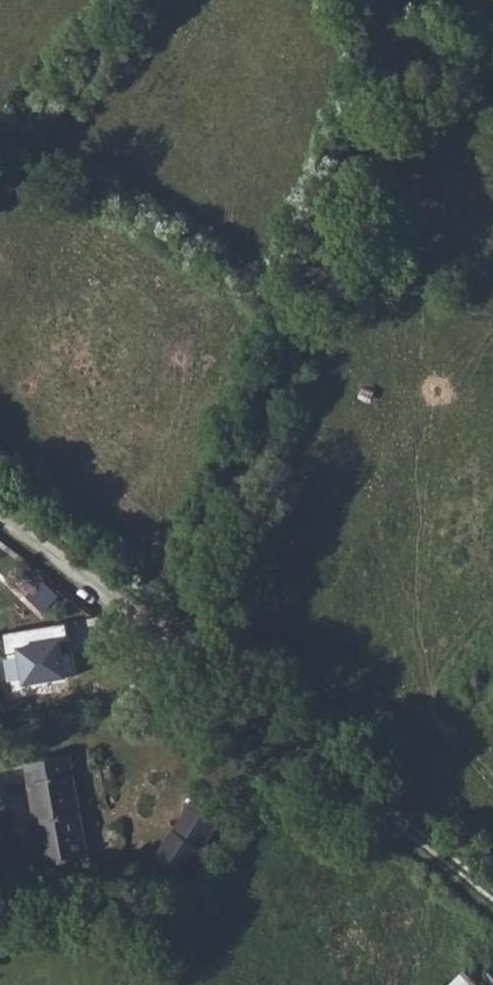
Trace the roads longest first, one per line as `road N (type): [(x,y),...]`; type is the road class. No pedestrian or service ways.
road 1 (track): [(172,647),(398,0)]
road 2 (track): [(0,515),(492,896)]

